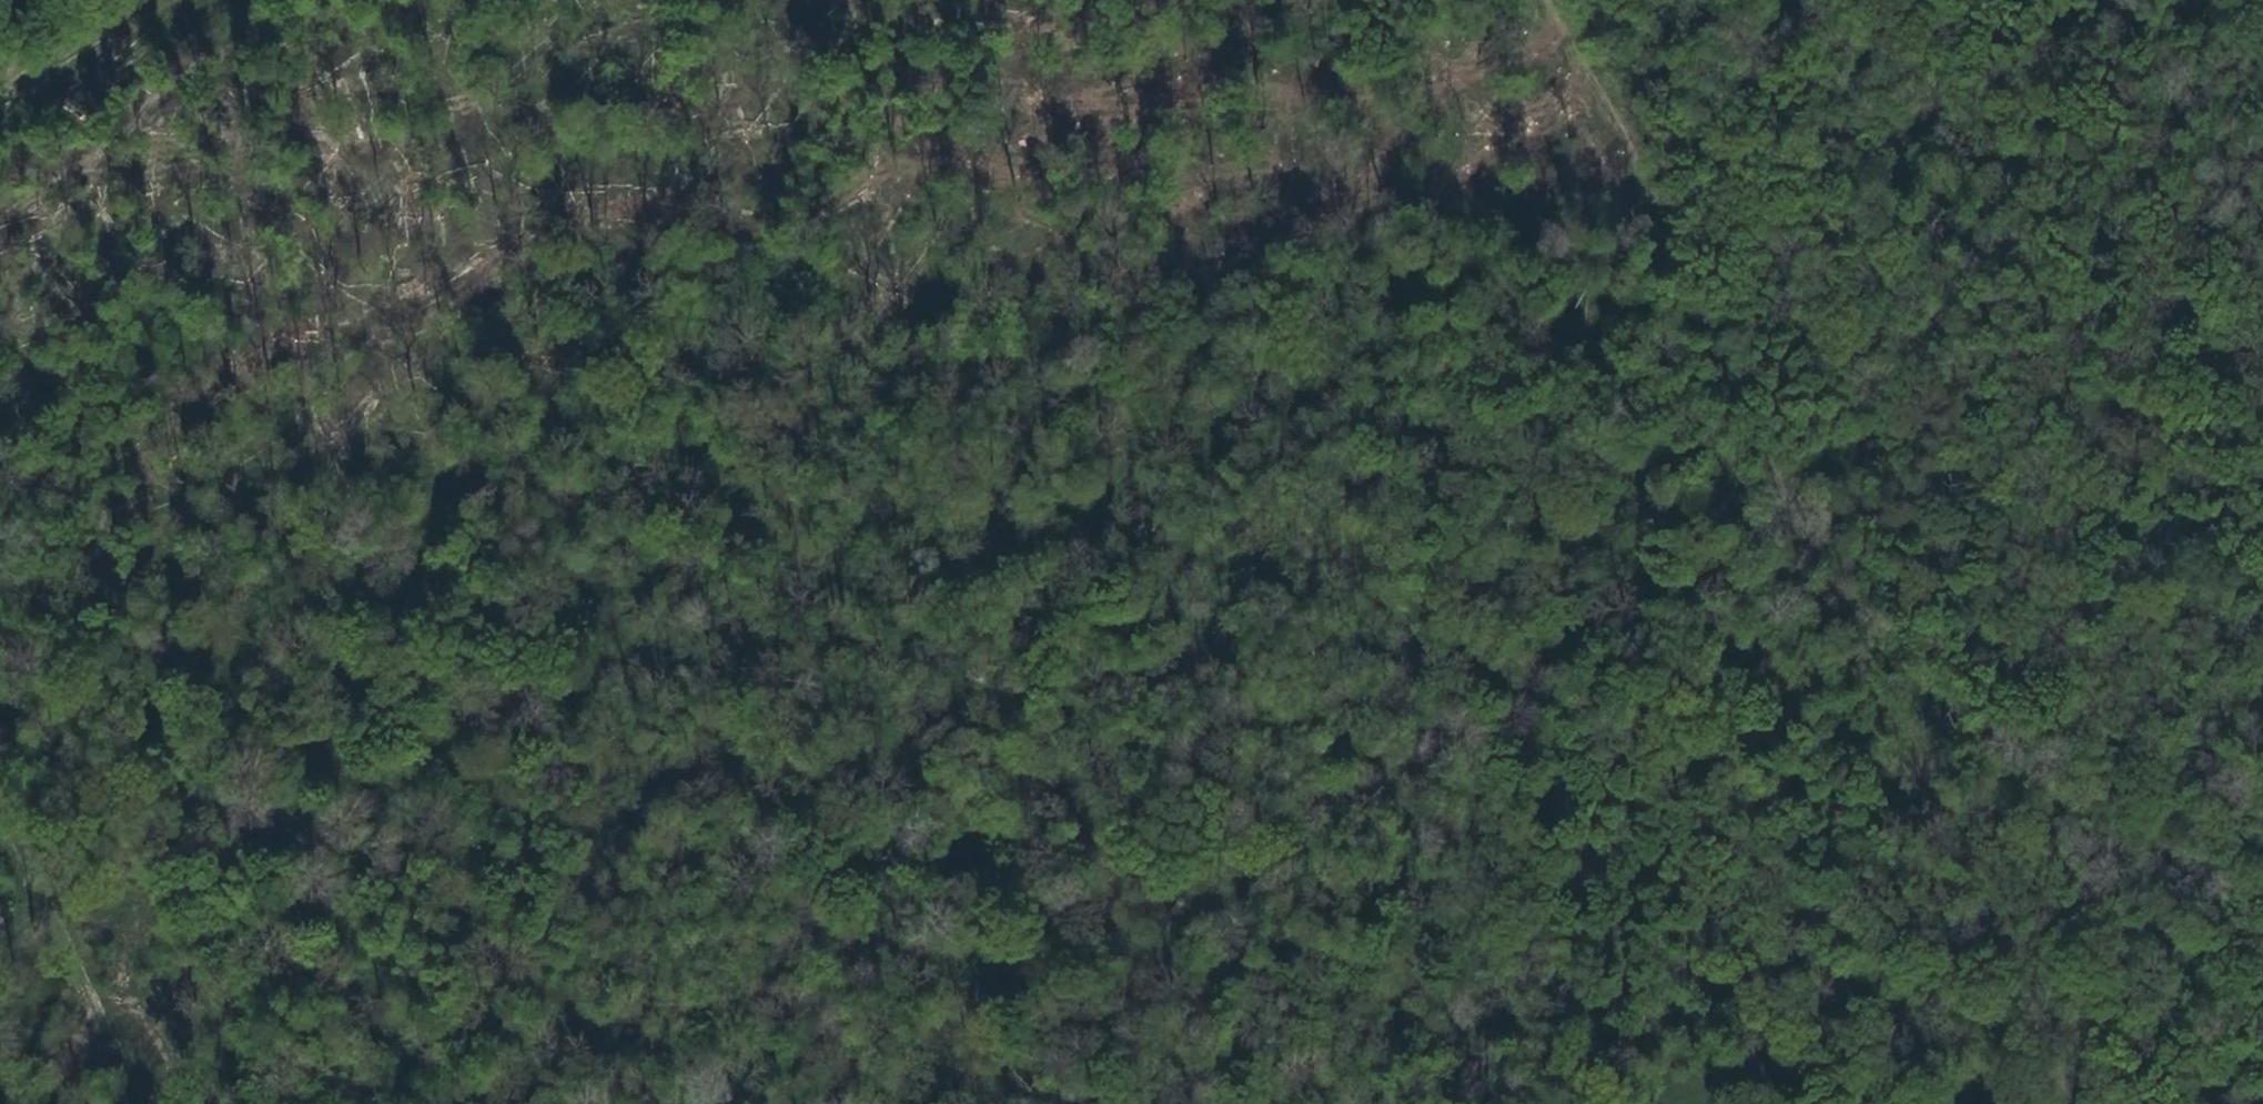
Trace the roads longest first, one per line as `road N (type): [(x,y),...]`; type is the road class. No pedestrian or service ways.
road 1 (track): [(2262,420),(2075,1013),(2114,1103)]
road 2 (track): [(162,0),(0,103)]

